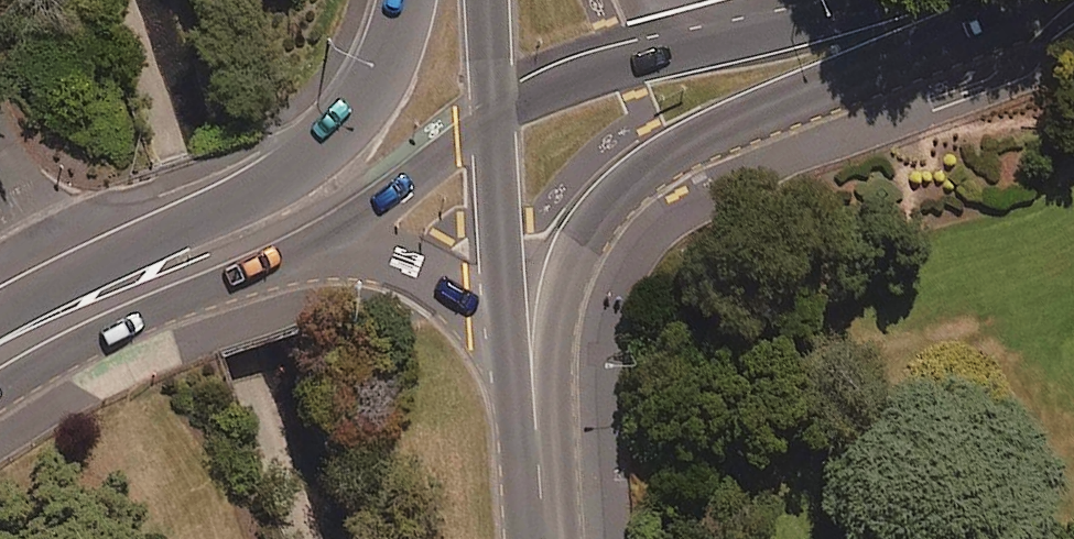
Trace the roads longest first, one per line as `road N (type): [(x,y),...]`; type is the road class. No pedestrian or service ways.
road 1 (trunk): [(967,0),(896,49),(679,144),(623,181),(587,220),(554,316),(537,486)]
road 2 (trunk): [(0,314),(265,193),(310,163),(352,128),(391,69),(410,0)]
road 3 (trunk): [(0,387),(84,340),(286,260)]
road 4 (trunk): [(286,260),(368,250),(399,256),(451,279),(510,346)]
road 5 (trunk): [(286,260),(358,222),(494,115)]
road 6 (trunk): [(715,43),(879,8),(960,0)]
road 7 (trunk): [(494,115),(559,85),(715,43)]
road 8 (trunk): [(494,115),(510,346)]
road 9 (trunk): [(510,346),(537,486)]

